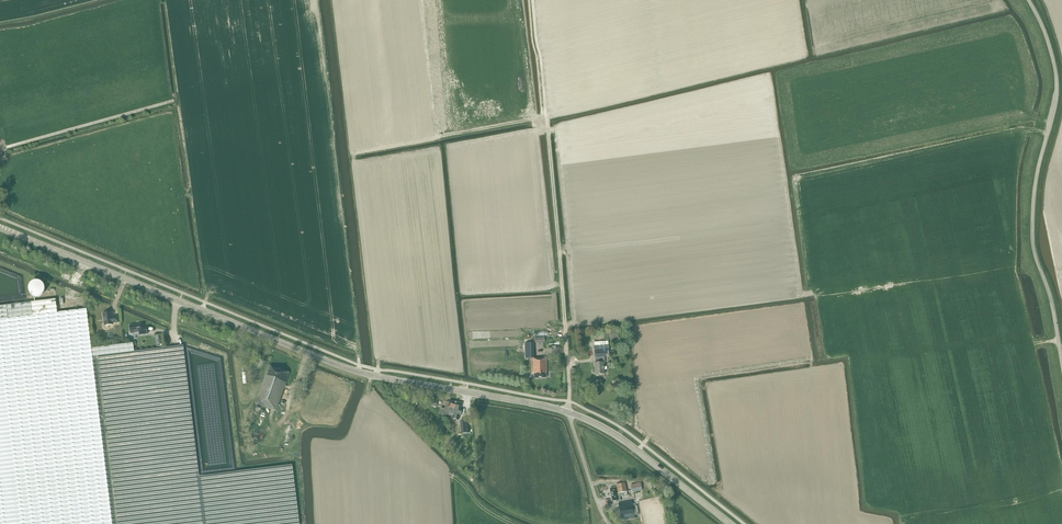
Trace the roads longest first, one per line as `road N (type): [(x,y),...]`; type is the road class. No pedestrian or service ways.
road 1 (secondary): [(569,413),(348,369),(0,228)]
road 2 (unclassified): [(1061,361),(1033,237),(1057,76),(1028,0)]
road 3 (track): [(565,336),(533,0)]
road 4 (secondary): [(730,523),(626,442),(569,413)]
road 5 (track): [(173,101),(0,150)]

